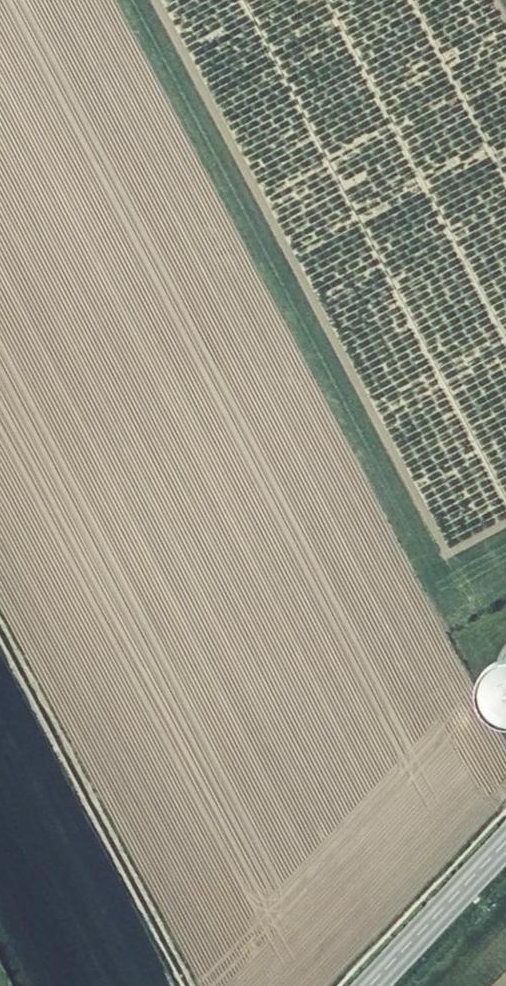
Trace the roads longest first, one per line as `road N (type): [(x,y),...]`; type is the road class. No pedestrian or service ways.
road 1 (secondary): [(505,843),(372,985)]

